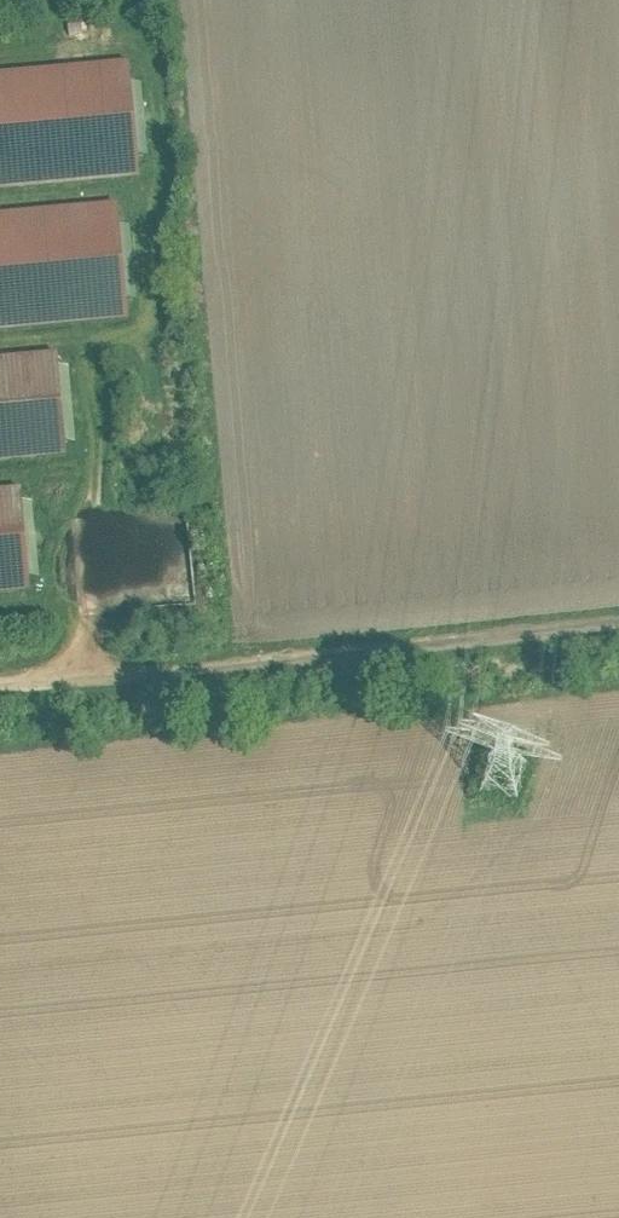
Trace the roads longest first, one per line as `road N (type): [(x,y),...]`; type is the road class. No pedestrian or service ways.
road 1 (track): [(0,684),(79,672),(93,638),(83,551)]

